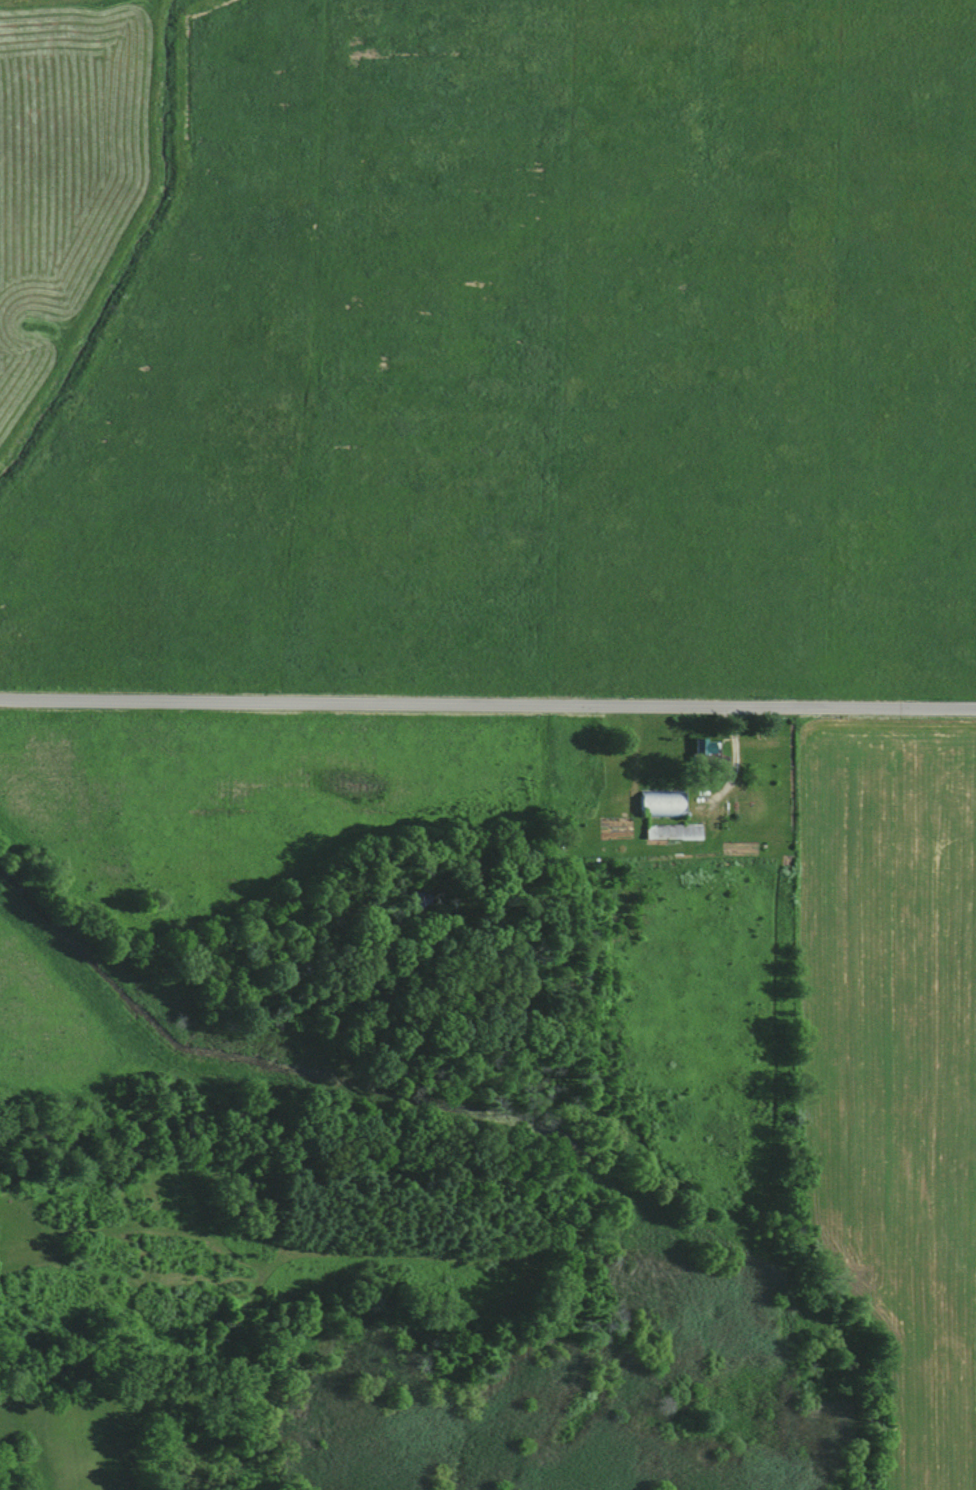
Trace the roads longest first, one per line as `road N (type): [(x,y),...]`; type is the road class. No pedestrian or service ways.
road 1 (residential): [(0,701),(975,713)]

